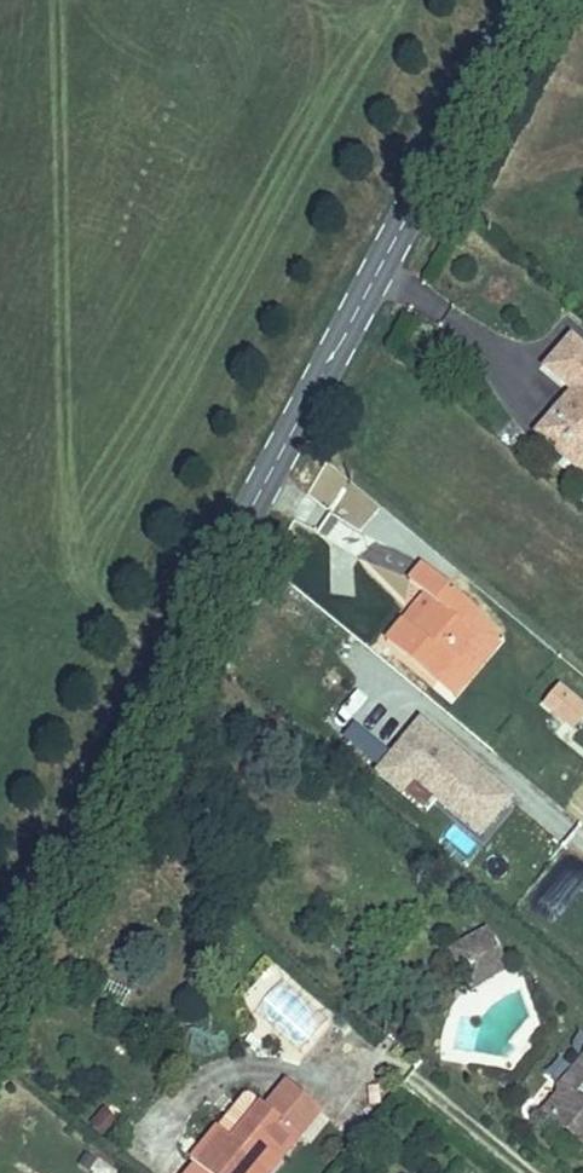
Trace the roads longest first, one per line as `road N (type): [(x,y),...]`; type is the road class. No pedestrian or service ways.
road 1 (secondary): [(0,986),(524,0)]

